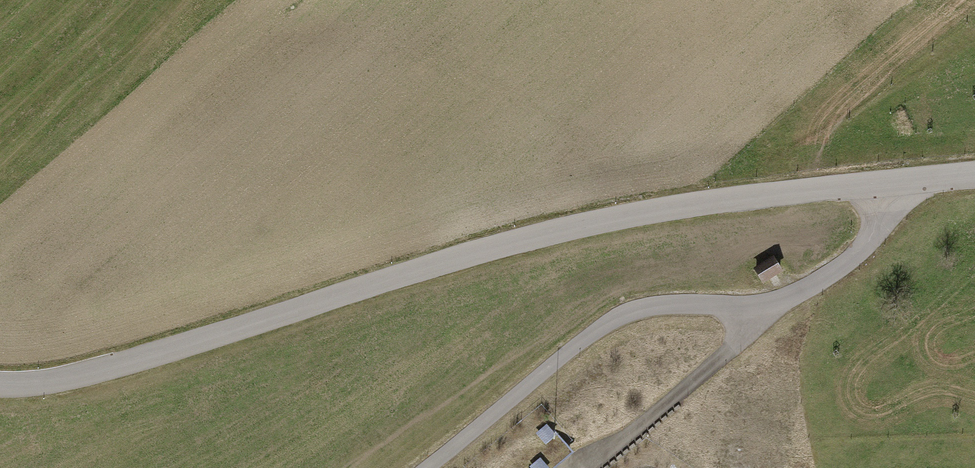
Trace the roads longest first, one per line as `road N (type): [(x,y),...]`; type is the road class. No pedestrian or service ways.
road 1 (motorway): [(34,0),(443,467)]
road 2 (motorway): [(625,467),(217,0)]
road 3 (track): [(423,467),(607,313),(660,300),(763,301),(854,245),(897,178)]
road 4 (motorway): [(33,0),(143,244),(179,360),(190,467)]

